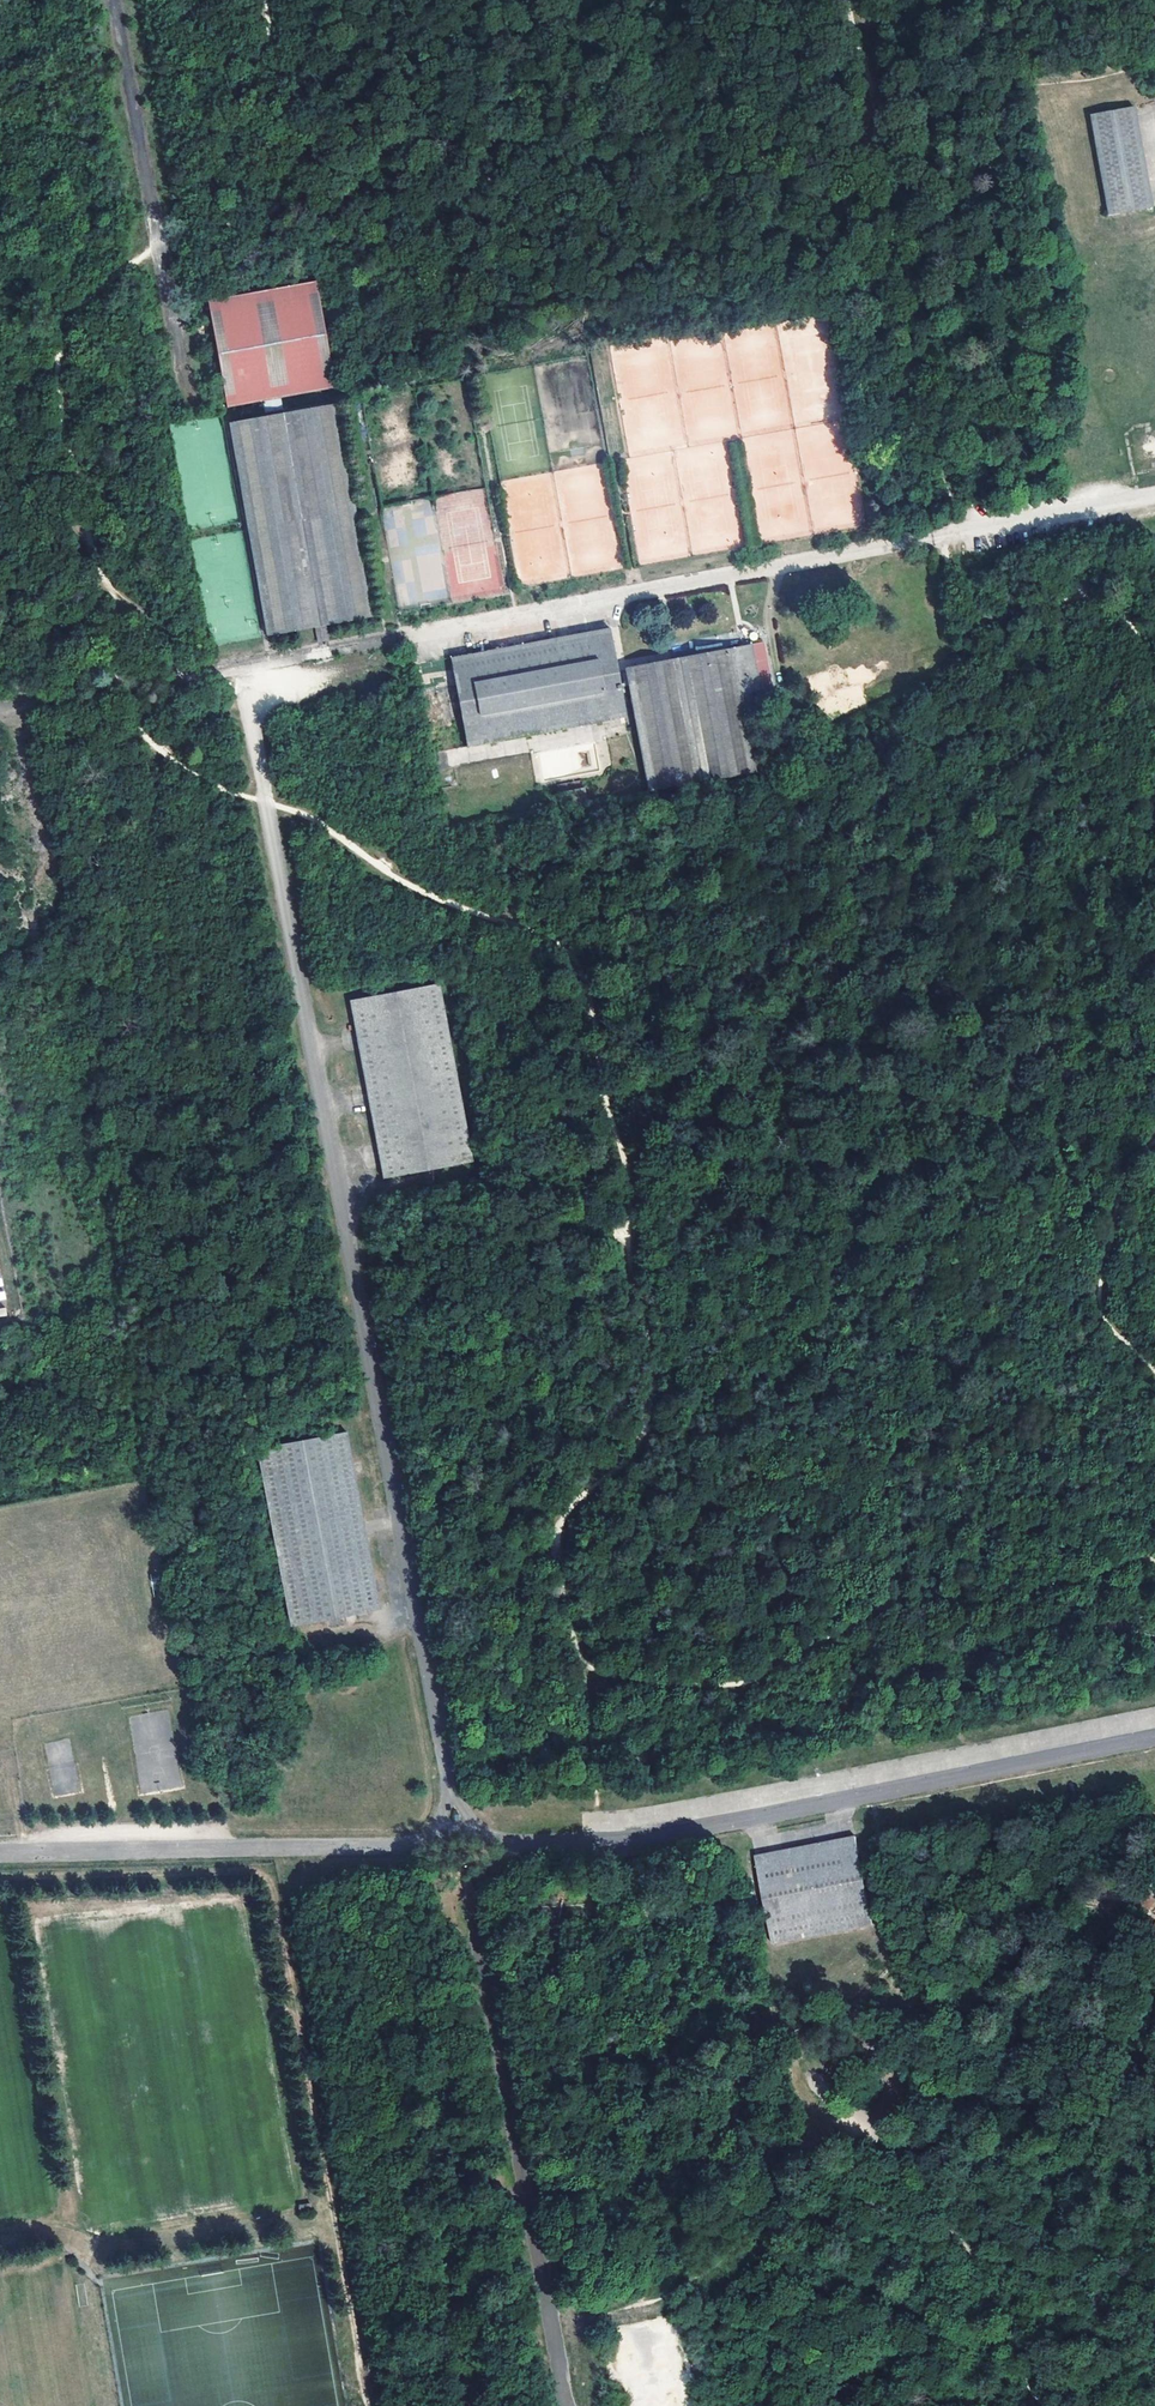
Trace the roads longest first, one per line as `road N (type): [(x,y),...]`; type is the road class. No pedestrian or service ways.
road 1 (unclassified): [(451,1794),(239,668)]
road 2 (unclassified): [(1154,1737),(671,1834),(487,1838)]
road 3 (unclassified): [(431,1840),(0,1855)]
road 4 (unclassified): [(1154,494),(933,536)]
road 5 (track): [(6,710),(17,725),(48,871)]
road 6 (unclassified): [(397,637),(239,668)]

